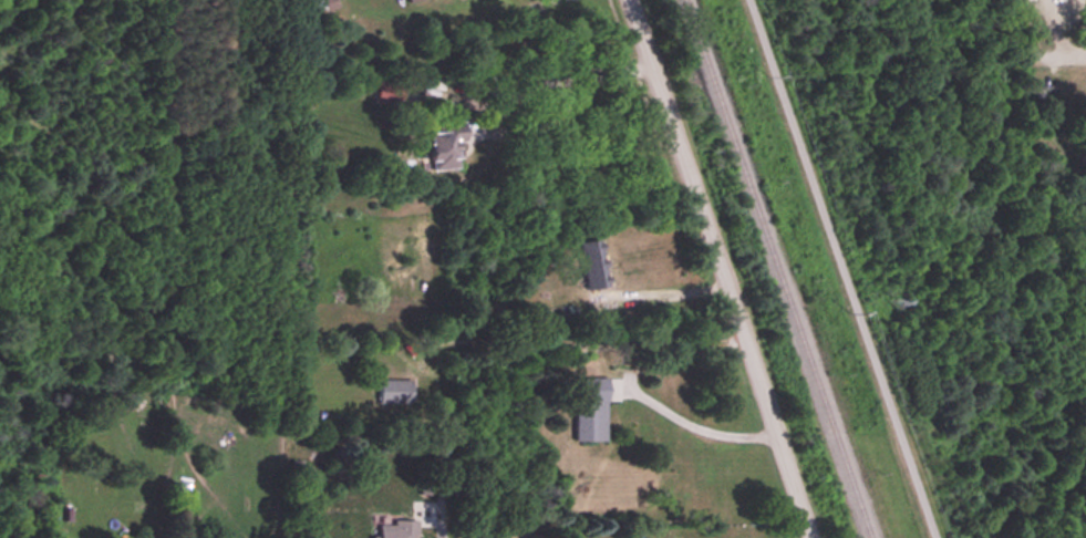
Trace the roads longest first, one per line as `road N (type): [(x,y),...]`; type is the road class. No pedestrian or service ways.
road 1 (residential): [(813,537),(636,0)]

